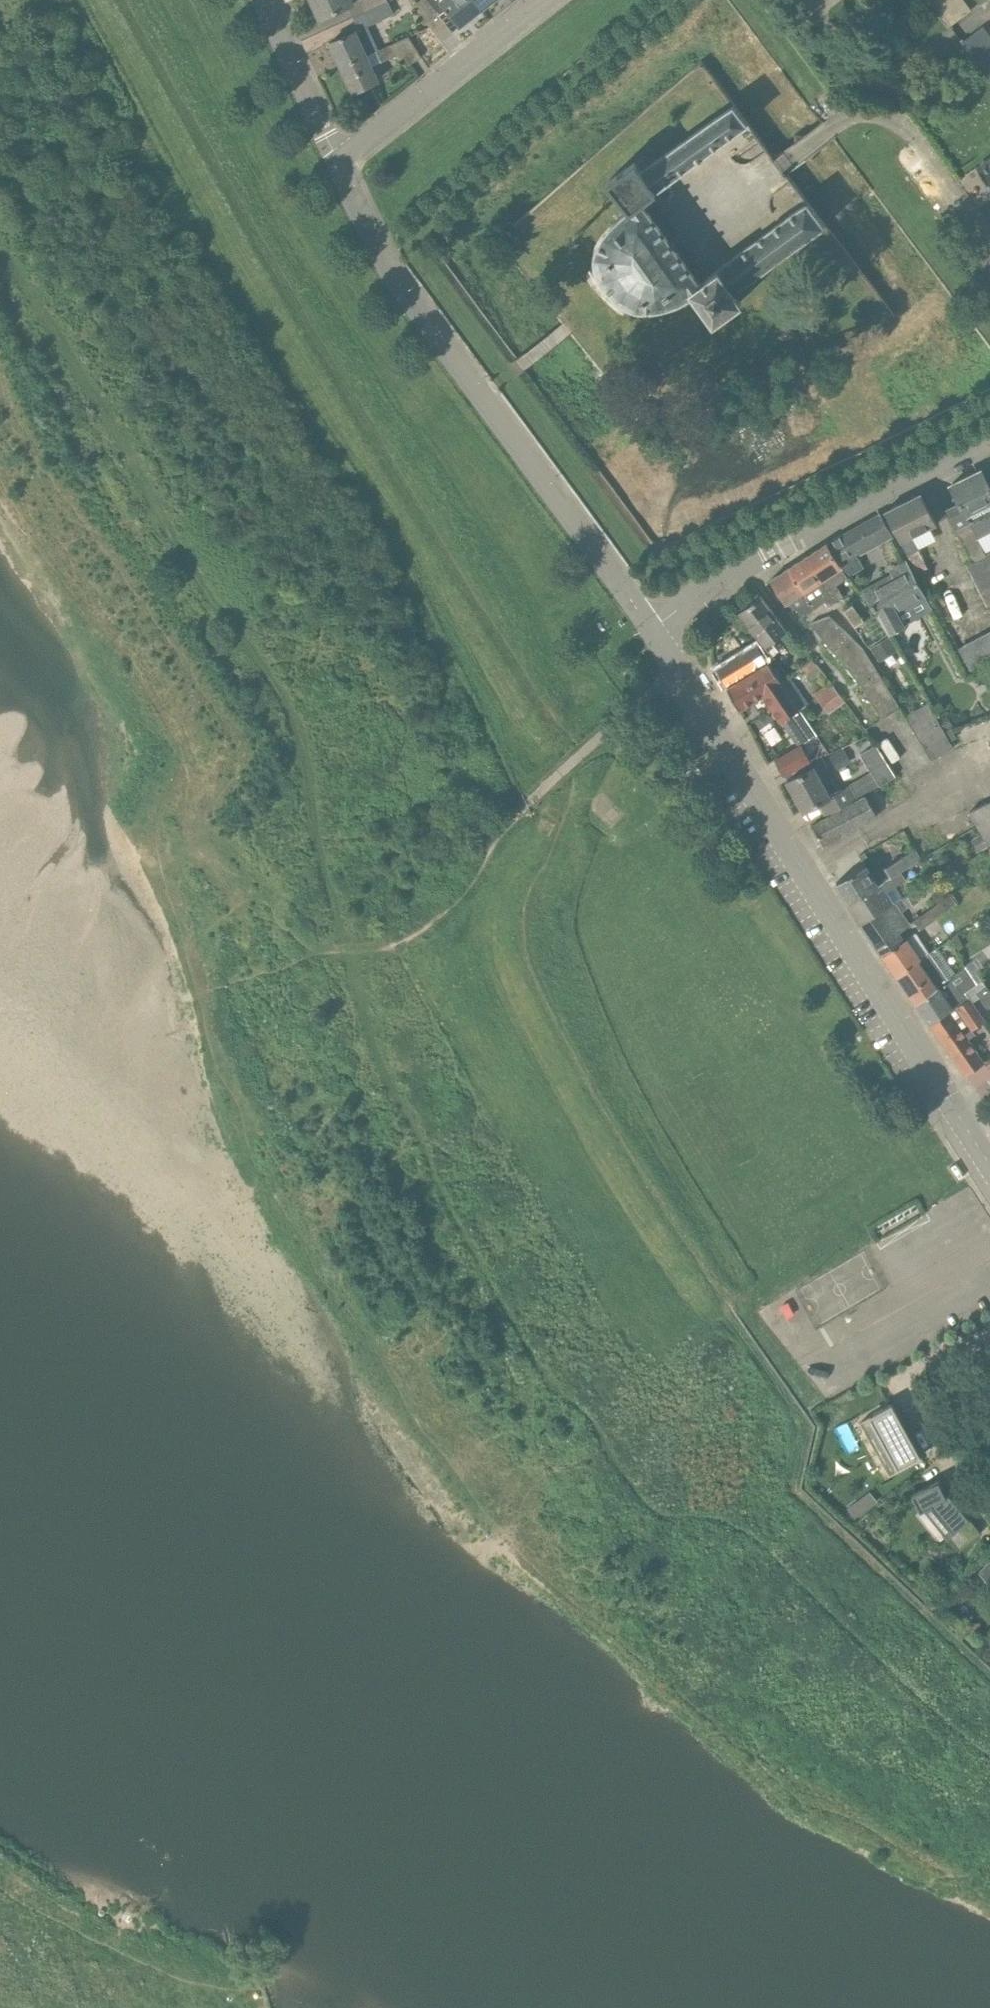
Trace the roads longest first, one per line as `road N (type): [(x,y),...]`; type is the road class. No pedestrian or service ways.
road 1 (tertiary): [(957,1113),(651,628)]
road 2 (tertiary): [(651,628),(394,271),(340,164)]
road 3 (residential): [(651,628),(711,584),(989,444)]
road 4 (tertiary): [(340,164),(546,0)]
road 5 (residential): [(340,164),(270,0)]

